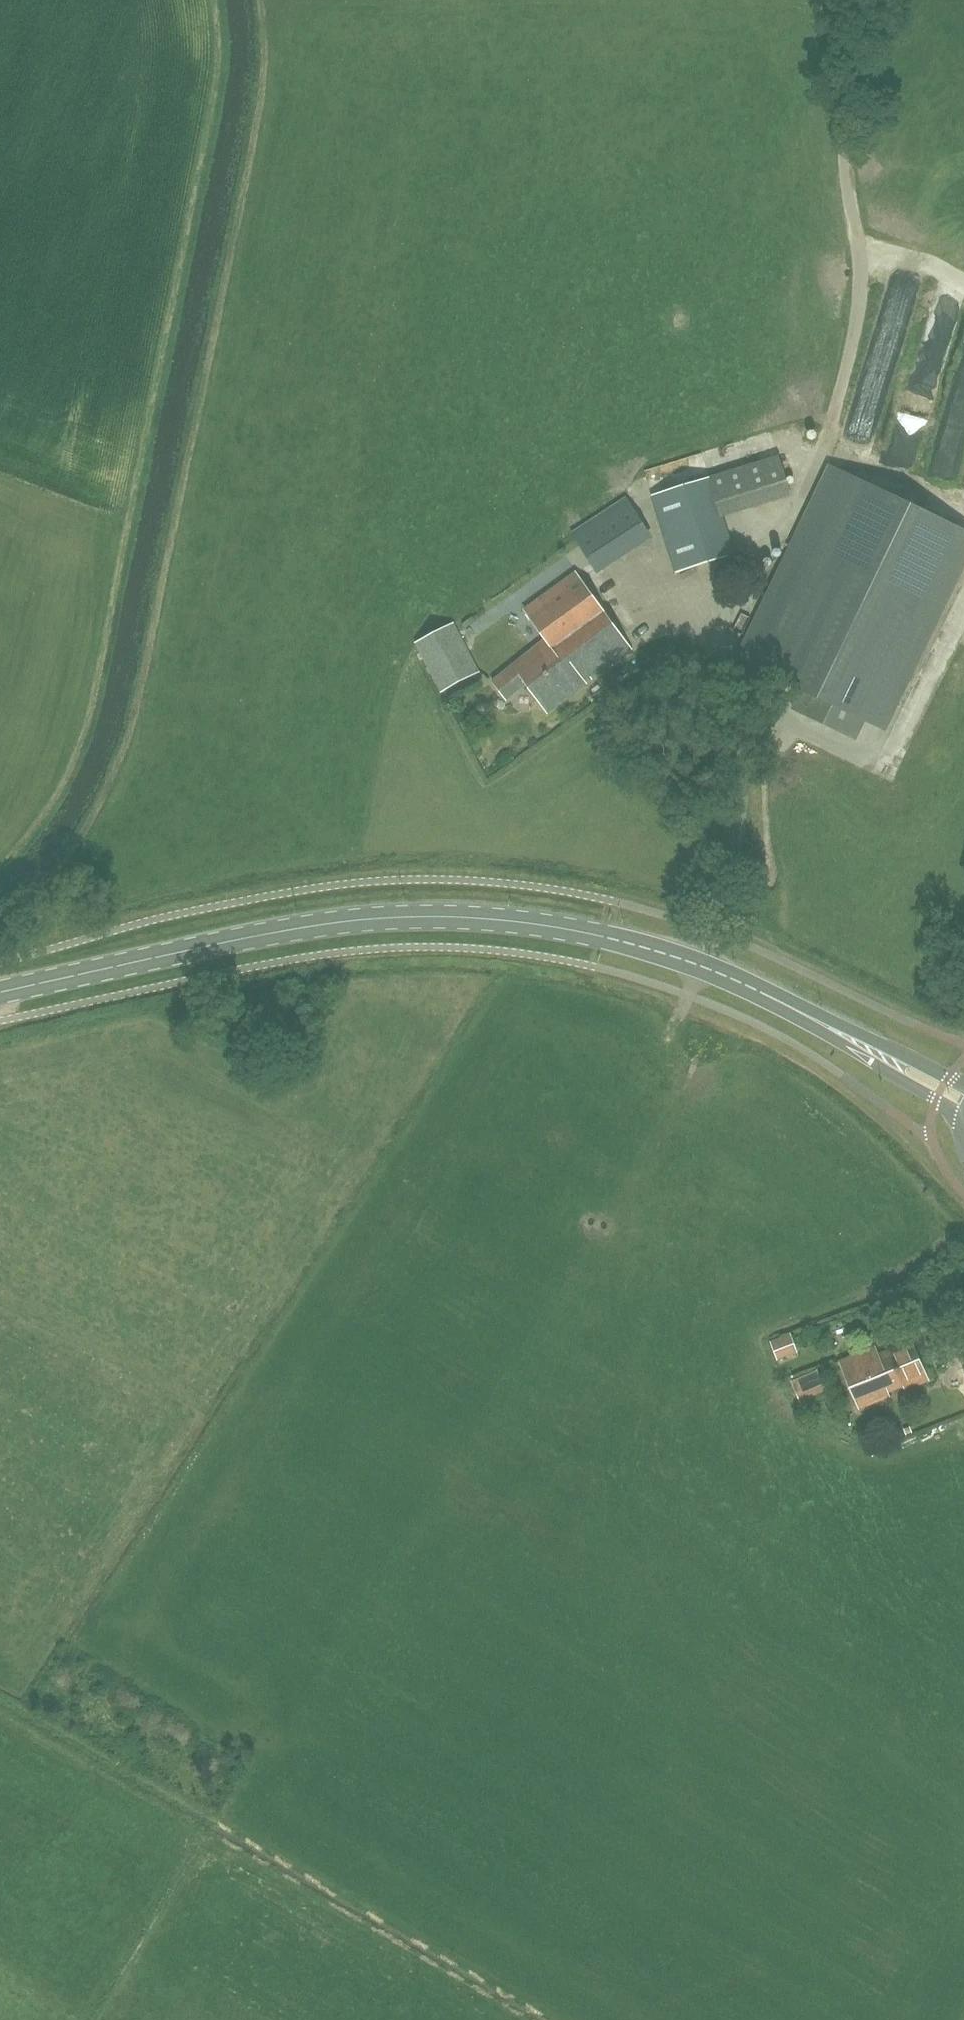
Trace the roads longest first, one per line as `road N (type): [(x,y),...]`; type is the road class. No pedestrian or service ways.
road 1 (primary): [(0,990),(336,920),(541,925),(706,966),(963,1102)]

